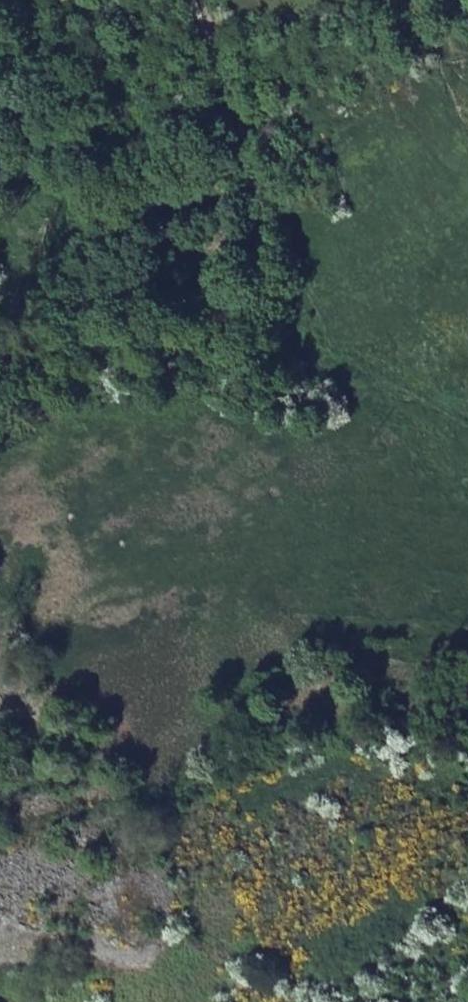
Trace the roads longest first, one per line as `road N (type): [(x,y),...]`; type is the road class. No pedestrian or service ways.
road 1 (track): [(200,0),(274,214),(283,272),(278,304),(263,326),(227,339),(0,355)]

